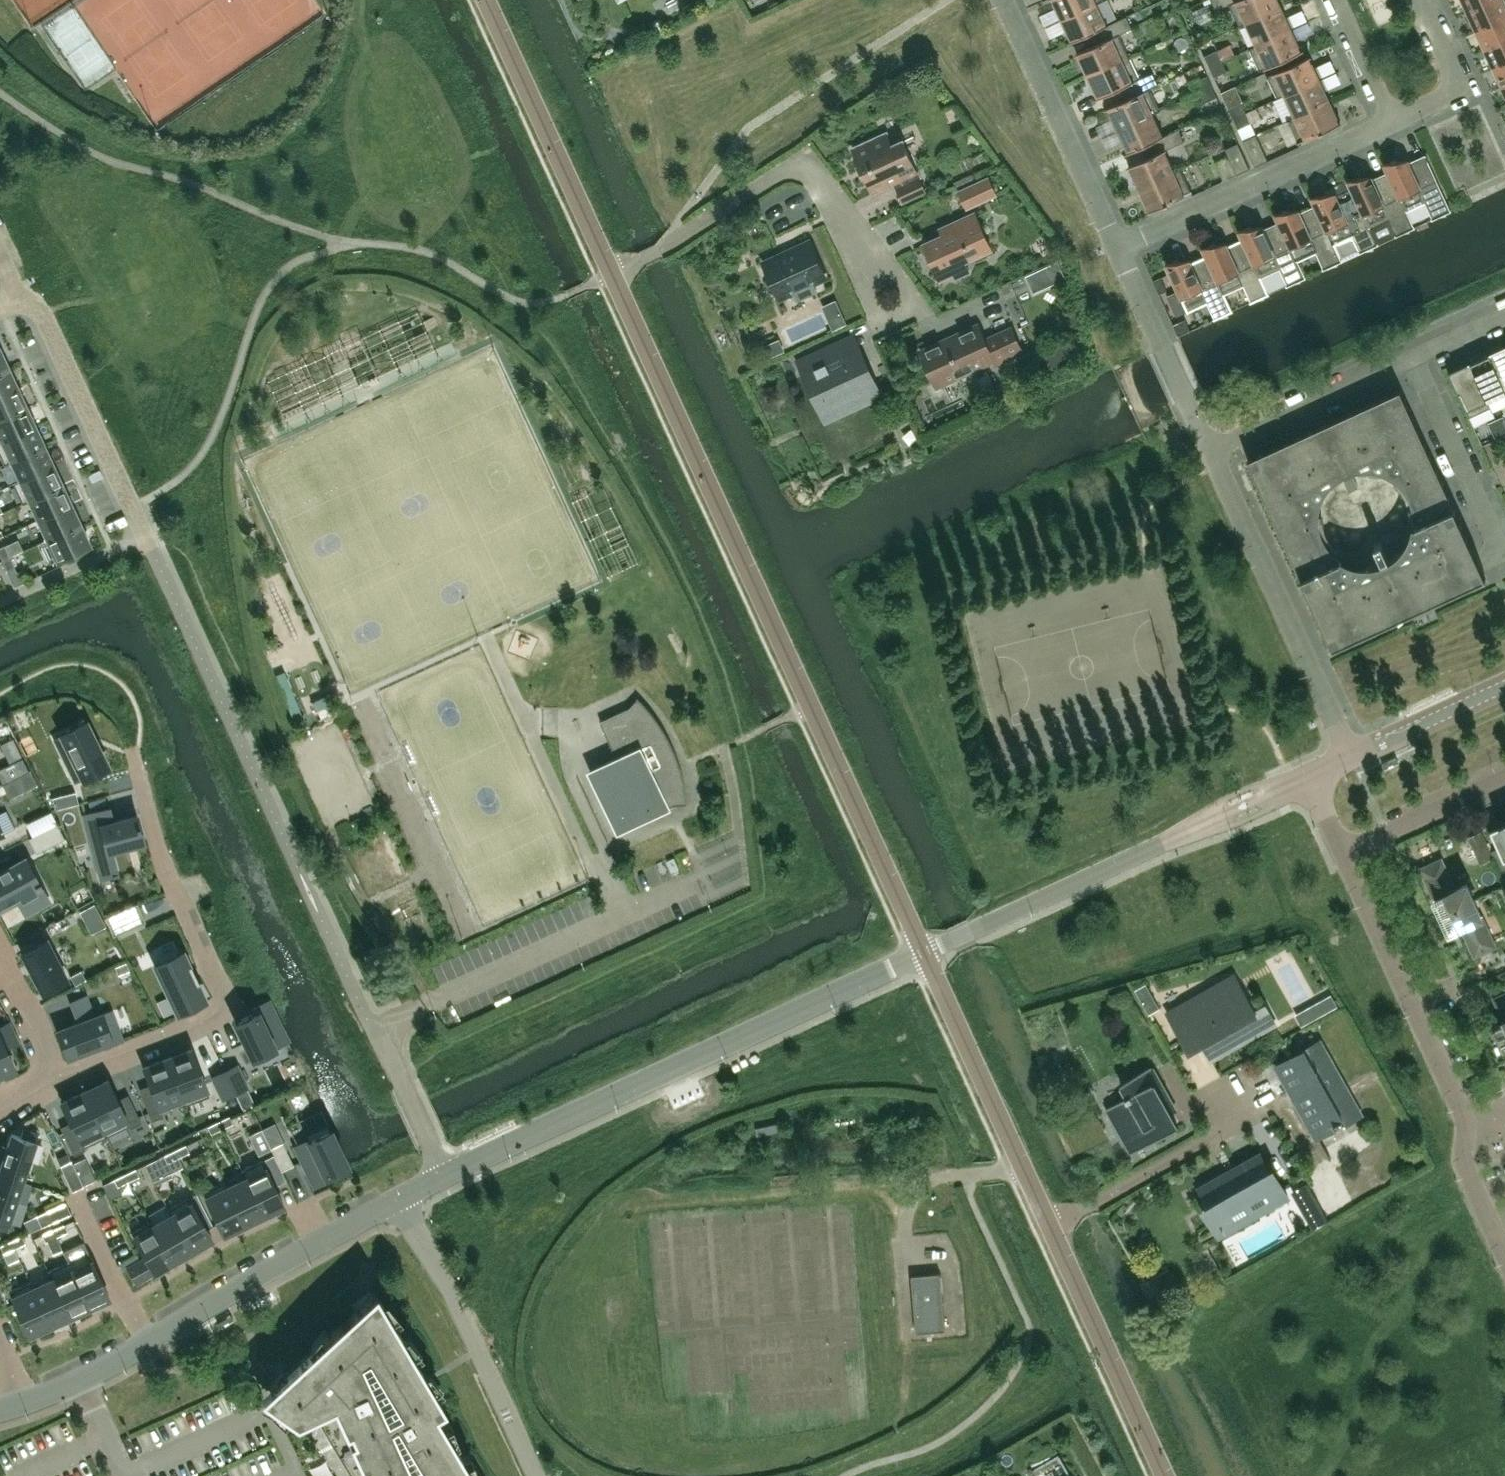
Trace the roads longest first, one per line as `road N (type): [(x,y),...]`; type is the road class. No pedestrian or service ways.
road 1 (residential): [(925,951),(611,275)]
road 2 (residential): [(925,951),(401,1197)]
road 3 (residential): [(136,760),(169,886),(227,1007),(60,1076)]
road 4 (residential): [(401,1197),(79,1381),(24,1402)]
road 5 (residential): [(1310,775),(925,951)]
road 6 (residential): [(611,275),(804,160),(855,228),(898,307)]
road 7 (residential): [(1352,754),(1213,452)]
road 8 (residential): [(537,1475),(401,1197)]
road 9 (residential): [(1116,245),(1392,120)]
road 10 (residential): [(611,275),(487,0)]
road 11 (residential): [(1050,1225),(925,951)]
road 12 (residential): [(1466,1123),(1343,853)]
road 13 (residential): [(1167,1475),(1050,1225)]
road 14 (residential): [(145,535),(46,323),(18,299)]
road 15 (residential): [(1116,245),(1003,0)]
road 16 (residential): [(1050,1225),(1248,1117),(1230,1086)]
road 17 (residential): [(1213,452),(1116,245)]
road 18 (residential): [(1503,561),(1413,358)]
road 19 (residential): [(1213,452),(1413,358)]
road 20 (residential): [(1343,853),(1504,779)]
road 21 (residential): [(1352,754),(1504,685)]
road 22 (residential): [(1392,120),(1453,85),(1421,0)]
road 23 (residential): [(1504,1255),(1463,1162),(1466,1123)]
road 24 (residential): [(60,1076),(0,957)]
road 25 (residential): [(1392,120),(1338,0)]

